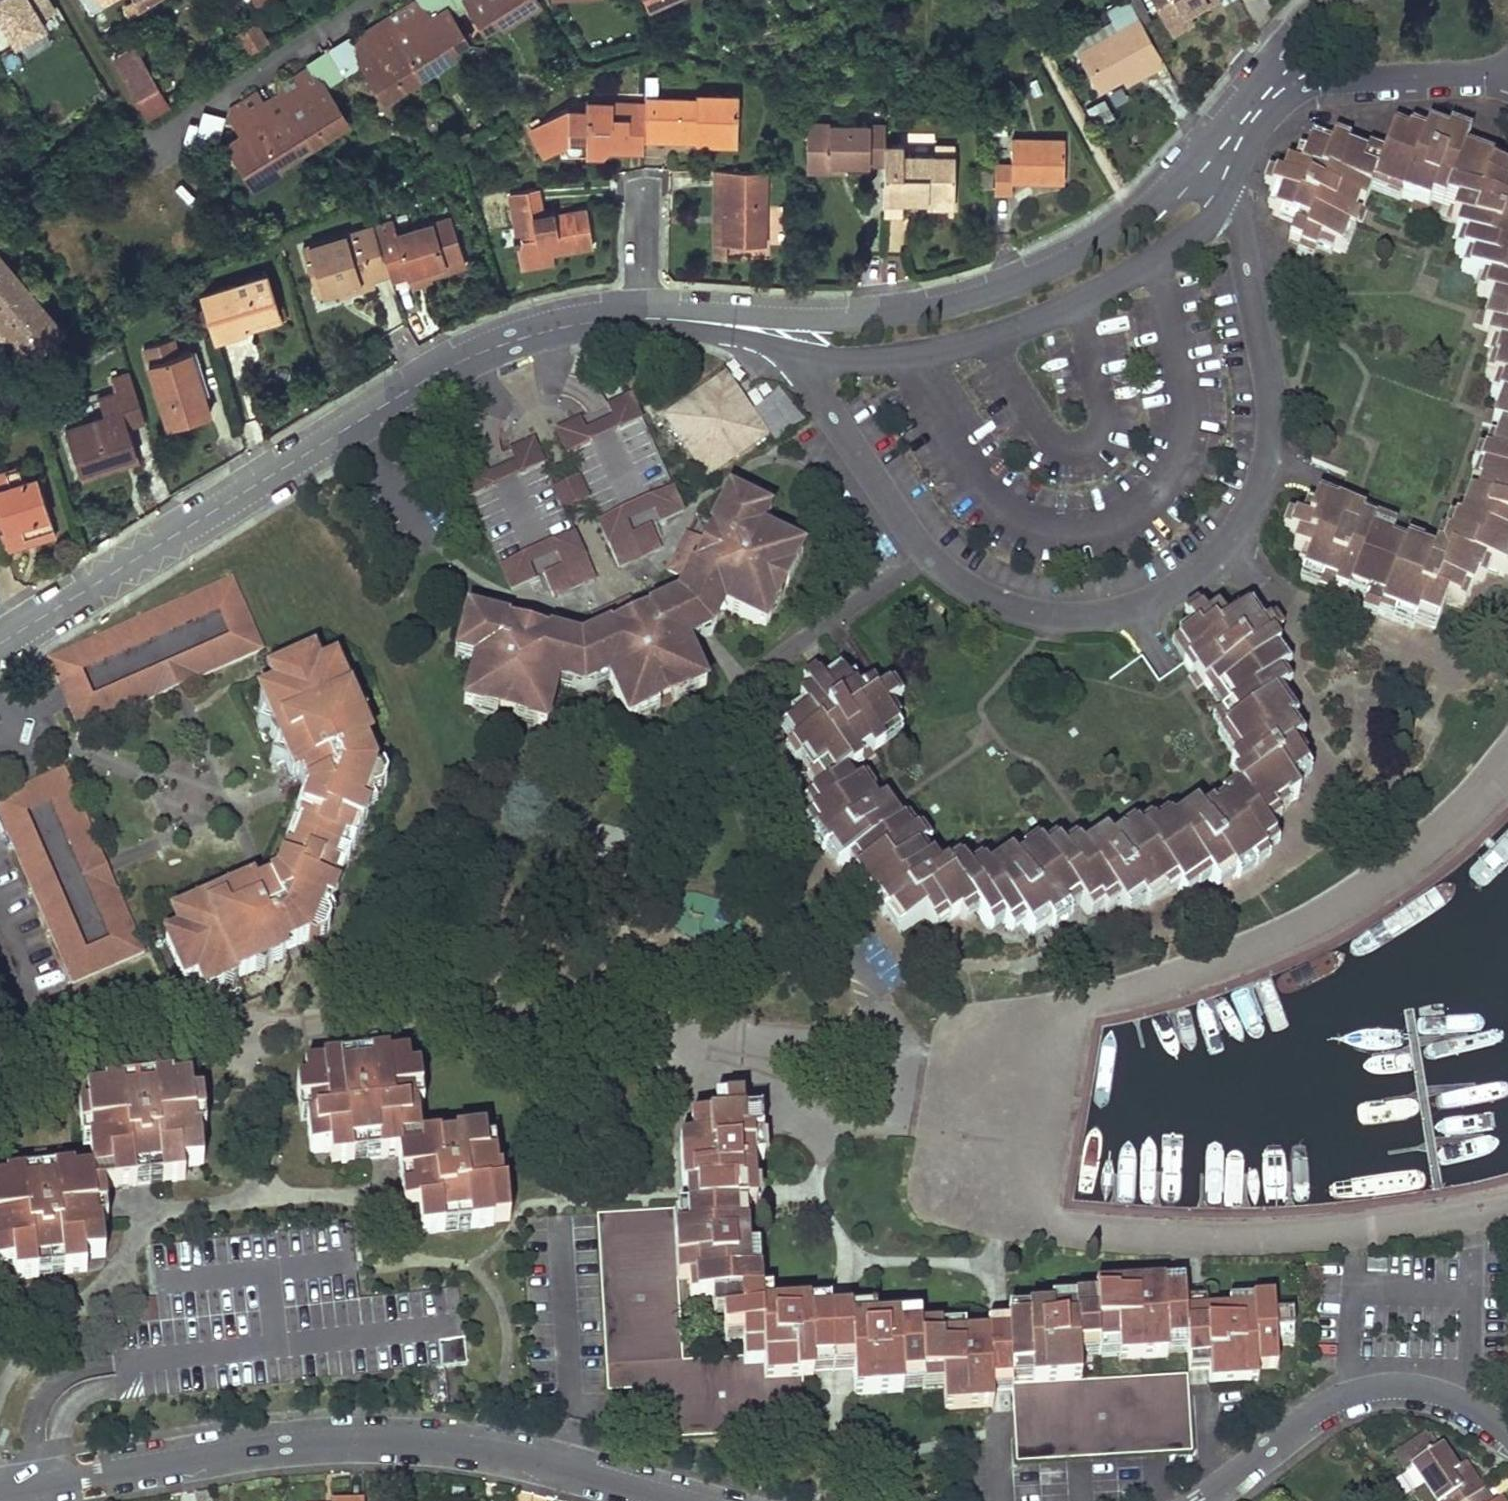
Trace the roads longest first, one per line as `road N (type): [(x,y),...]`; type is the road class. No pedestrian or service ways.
road 1 (residential): [(690,323),(840,358),(906,355),(1003,330),(1167,253),(1222,204),(1264,123),(1310,89),(1507,74)]
road 2 (residential): [(1340,0),(1168,187),(1064,260),(978,296),(885,317),(690,323)]
road 3 (residential): [(0,640),(461,360),(534,334),(641,319)]
road 4 (residential): [(0,1489),(363,1438),(498,1452),(690,1500)]
road 5 (residential): [(1205,1500),(1340,1396),(1362,1389),(1434,1391),(1507,1431)]
road 6 (residential): [(363,0),(143,145)]

